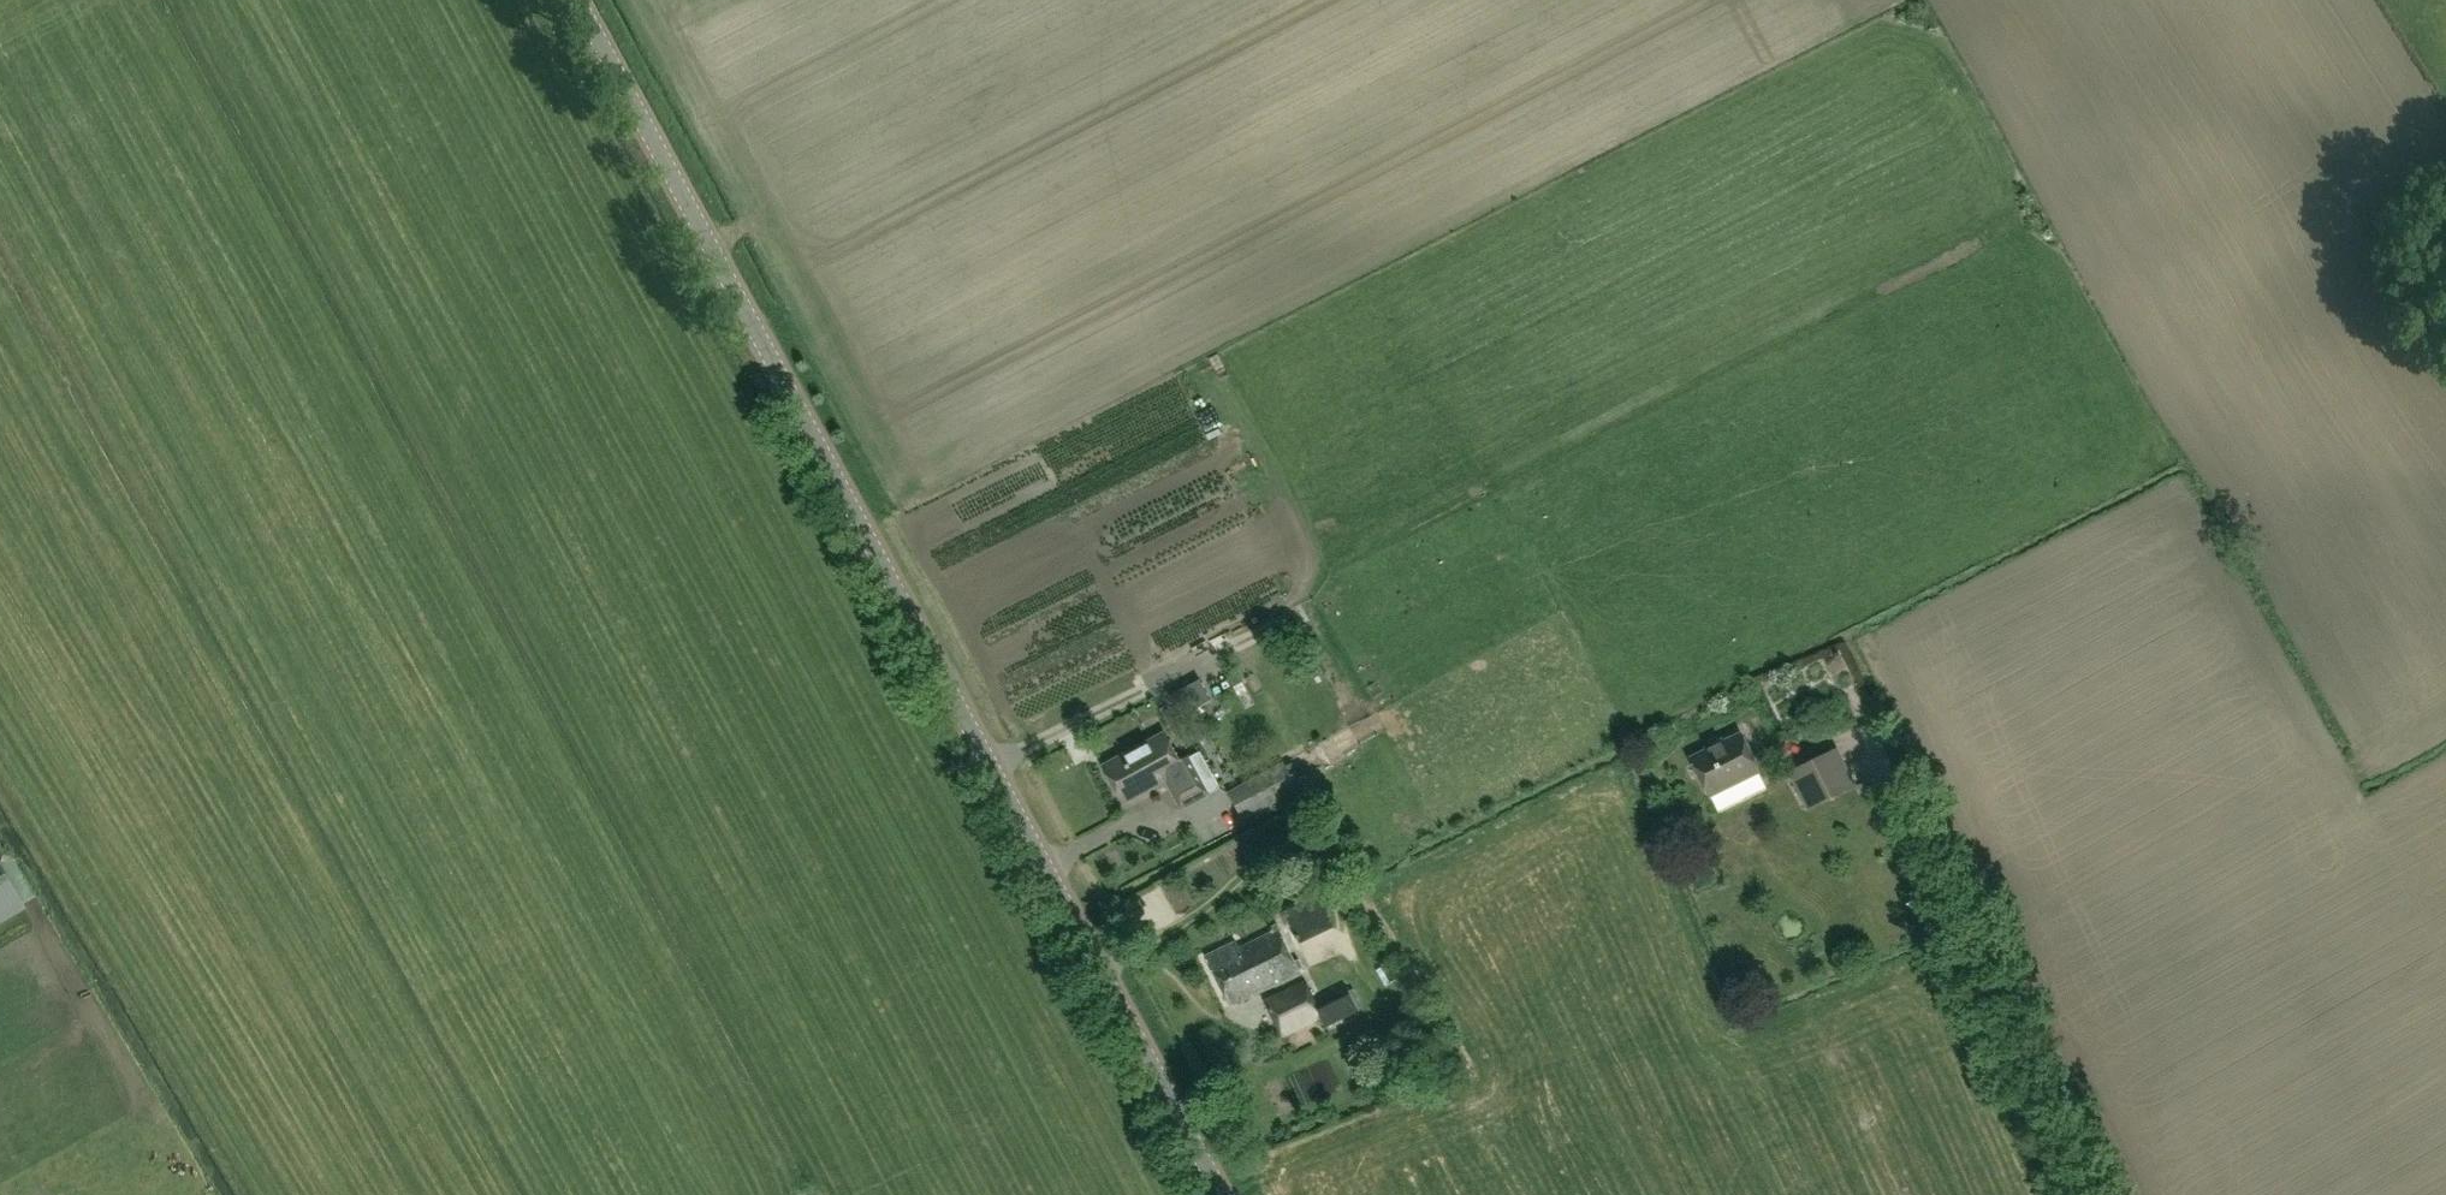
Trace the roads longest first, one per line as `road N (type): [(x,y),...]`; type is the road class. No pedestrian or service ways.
road 1 (tertiary): [(1222,1194),(574,0)]

